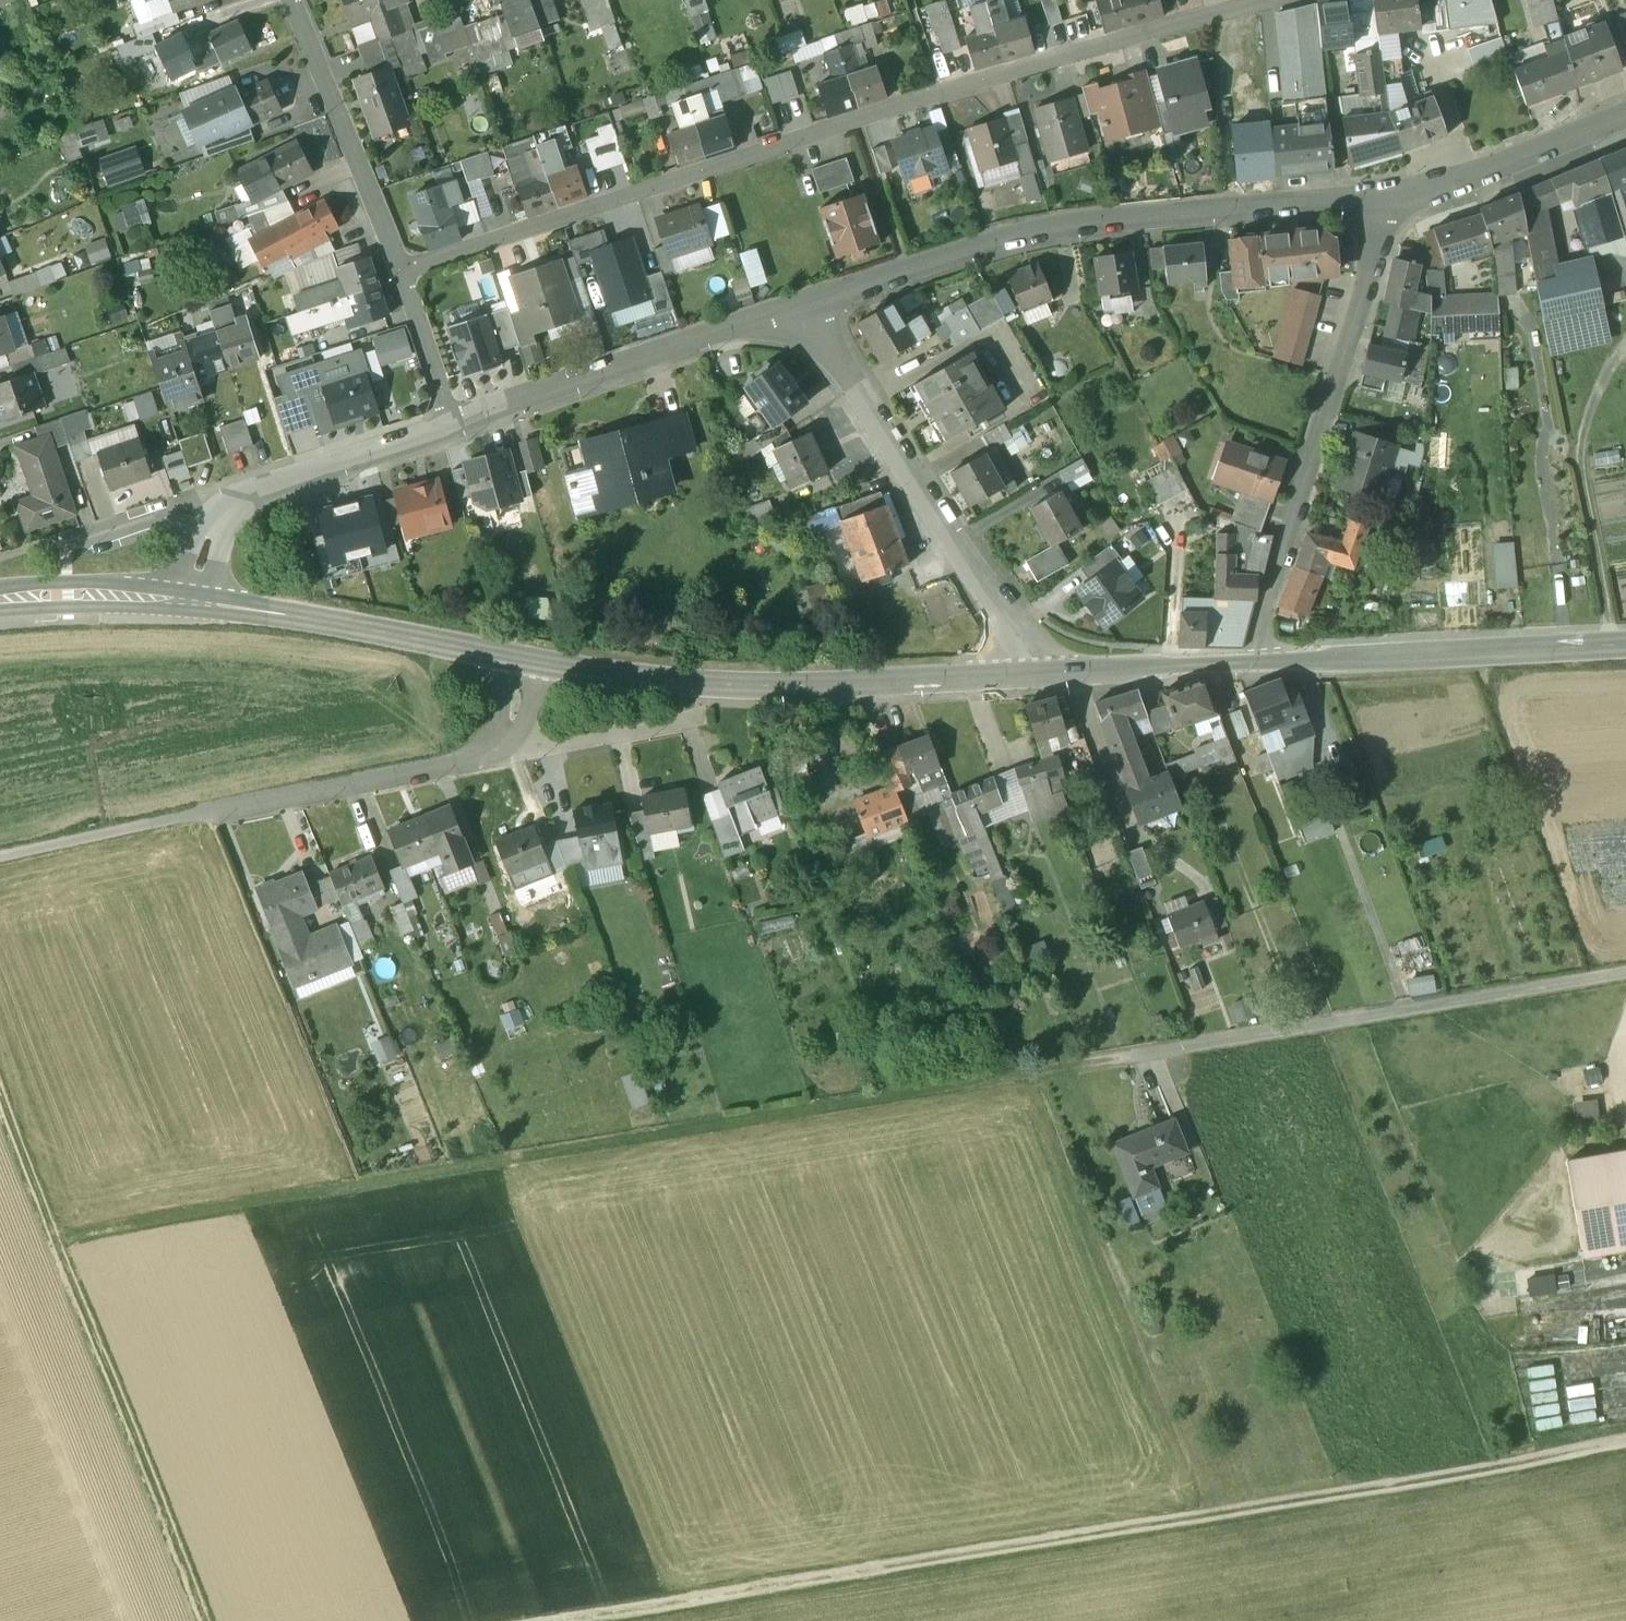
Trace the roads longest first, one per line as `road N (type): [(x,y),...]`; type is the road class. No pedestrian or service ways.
road 1 (track): [(536,1620),(1625,1449)]
road 2 (track): [(1067,1073),(56,1243)]
road 3 (residential): [(1284,0),(939,95),(403,273)]
road 4 (residential): [(1392,201),(1030,242),(806,308)]
road 5 (tertiary): [(528,665),(703,686),(1044,677)]
road 6 (residential): [(1257,662),(1256,633),(1392,201)]
road 7 (residential): [(806,308),(955,563),(1044,677)]
road 8 (track): [(56,1243),(209,1620)]
road 9 (residential): [(452,426),(723,344),(806,308)]
road 10 (tertiary): [(1257,662),(1625,646)]
road 11 (tertiary): [(195,600),(528,665)]
road 12 (residential): [(195,600),(206,539),(270,488),(452,426)]
road 13 (residential): [(291,0),(403,273)]
road 14 (residential): [(217,819),(469,761),(500,746)]
road 15 (residential): [(1625,122),(1476,183),(1392,201)]
road 16 (tertiary): [(1044,677),(1257,662)]
road 17 (residential): [(500,746),(547,747),(700,720)]
road 18 (tertiary): [(0,602),(67,593),(195,600)]
road 19 (residential): [(403,273),(452,426)]
road 20 (track): [(56,1243),(0,1102)]

